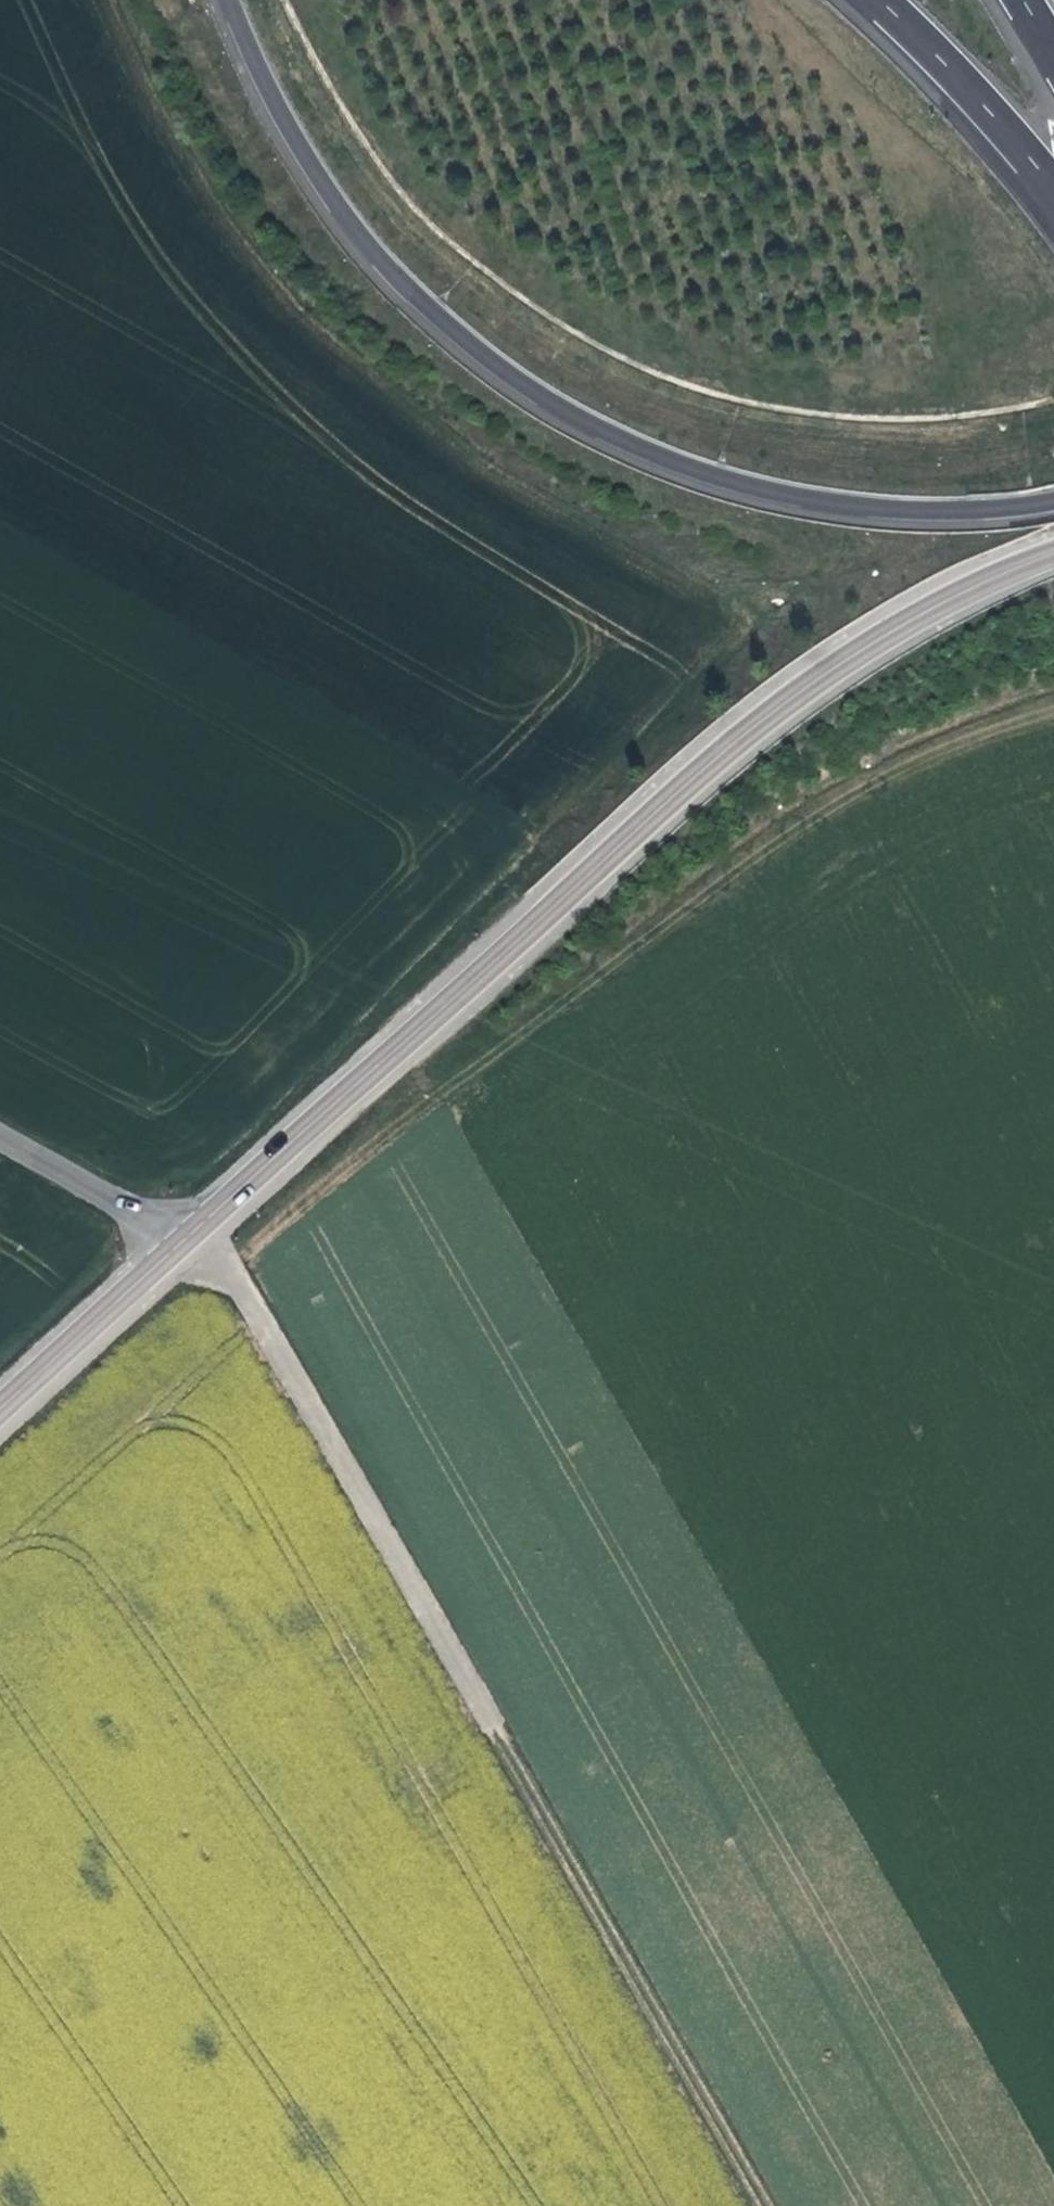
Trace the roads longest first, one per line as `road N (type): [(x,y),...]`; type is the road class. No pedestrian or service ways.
road 1 (track): [(763,2205),(197,1230)]
road 2 (tertiary): [(1030,561),(923,608),(809,675),(662,796),(197,1230)]
road 3 (motorway): [(236,0),(296,136),(360,231),(442,321),(547,403),(666,465),(804,500),(920,511),(1053,504)]
road 4 (tertiary): [(197,1230),(0,1414)]
road 5 (motorway): [(889,0),(1053,178)]
road 6 (unclassified): [(0,1121),(197,1230)]

